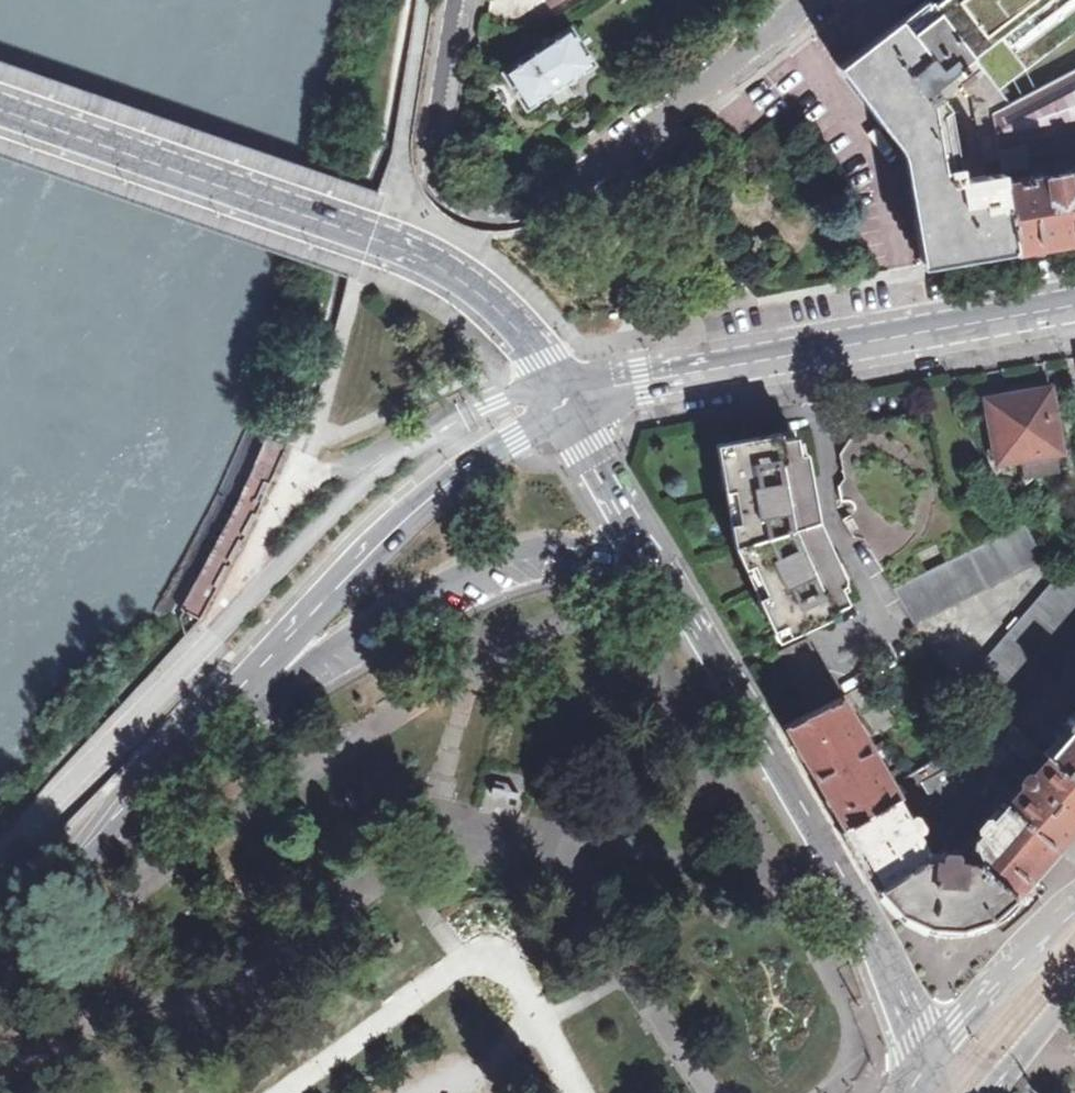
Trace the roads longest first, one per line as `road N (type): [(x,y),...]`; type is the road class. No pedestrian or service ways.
road 1 (secondary): [(0,941),(417,509),(516,441),(565,394)]
road 2 (secondary): [(928,1062),(877,944),(565,394)]
road 3 (tertiary): [(565,394),(501,404),(452,428),(332,513),(0,853)]
road 4 (secondary): [(565,394),(507,309),(454,274),(365,234),(0,109)]
road 5 (residential): [(811,0),(593,168),(504,218),(464,211),(437,185),(431,155),(455,0)]
road 6 (tertiary): [(565,394),(1074,302)]
road 7 (tertiary): [(1074,903),(928,1062)]

